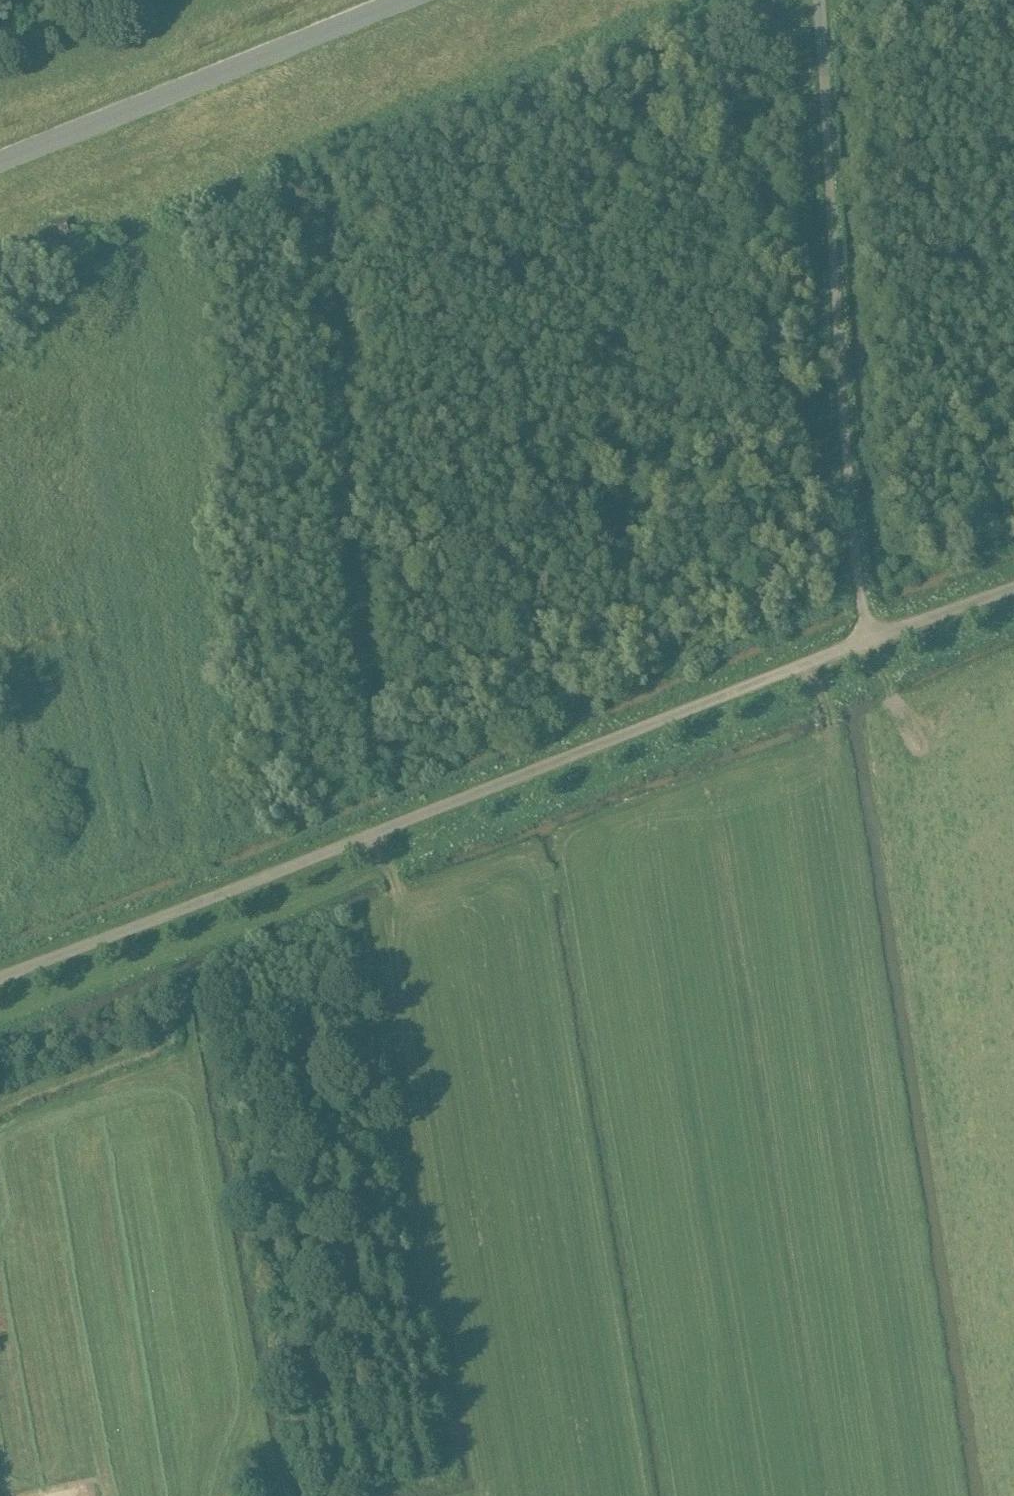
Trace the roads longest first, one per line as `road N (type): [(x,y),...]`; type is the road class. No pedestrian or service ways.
road 1 (unclassified): [(0,974),(865,639)]
road 2 (unclassified): [(865,639),(819,0)]
road 3 (tertiary): [(0,164),(408,0)]
road 4 (unclassified): [(865,639),(1013,583)]

